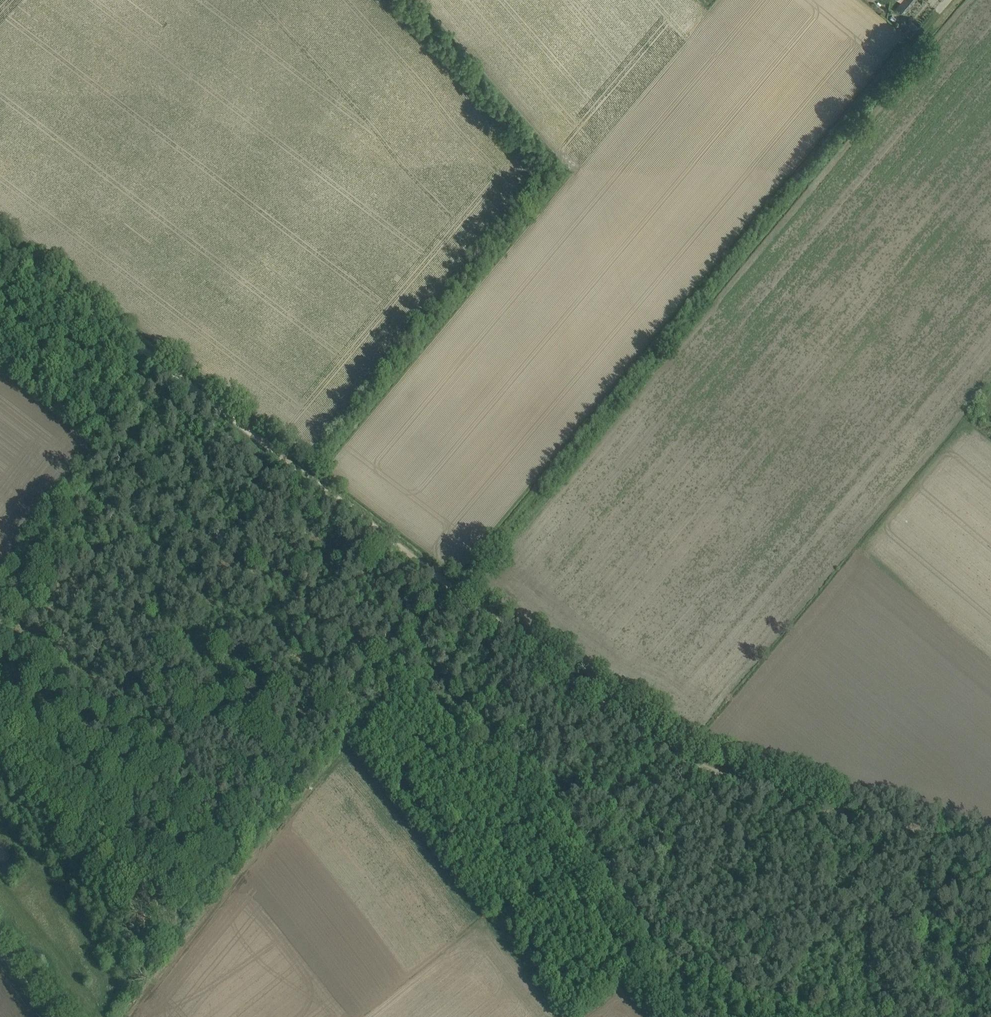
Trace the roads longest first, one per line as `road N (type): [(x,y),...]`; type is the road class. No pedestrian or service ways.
road 1 (track): [(457,589),(638,731),(695,762),(990,852)]
road 2 (track): [(0,239),(457,589)]

